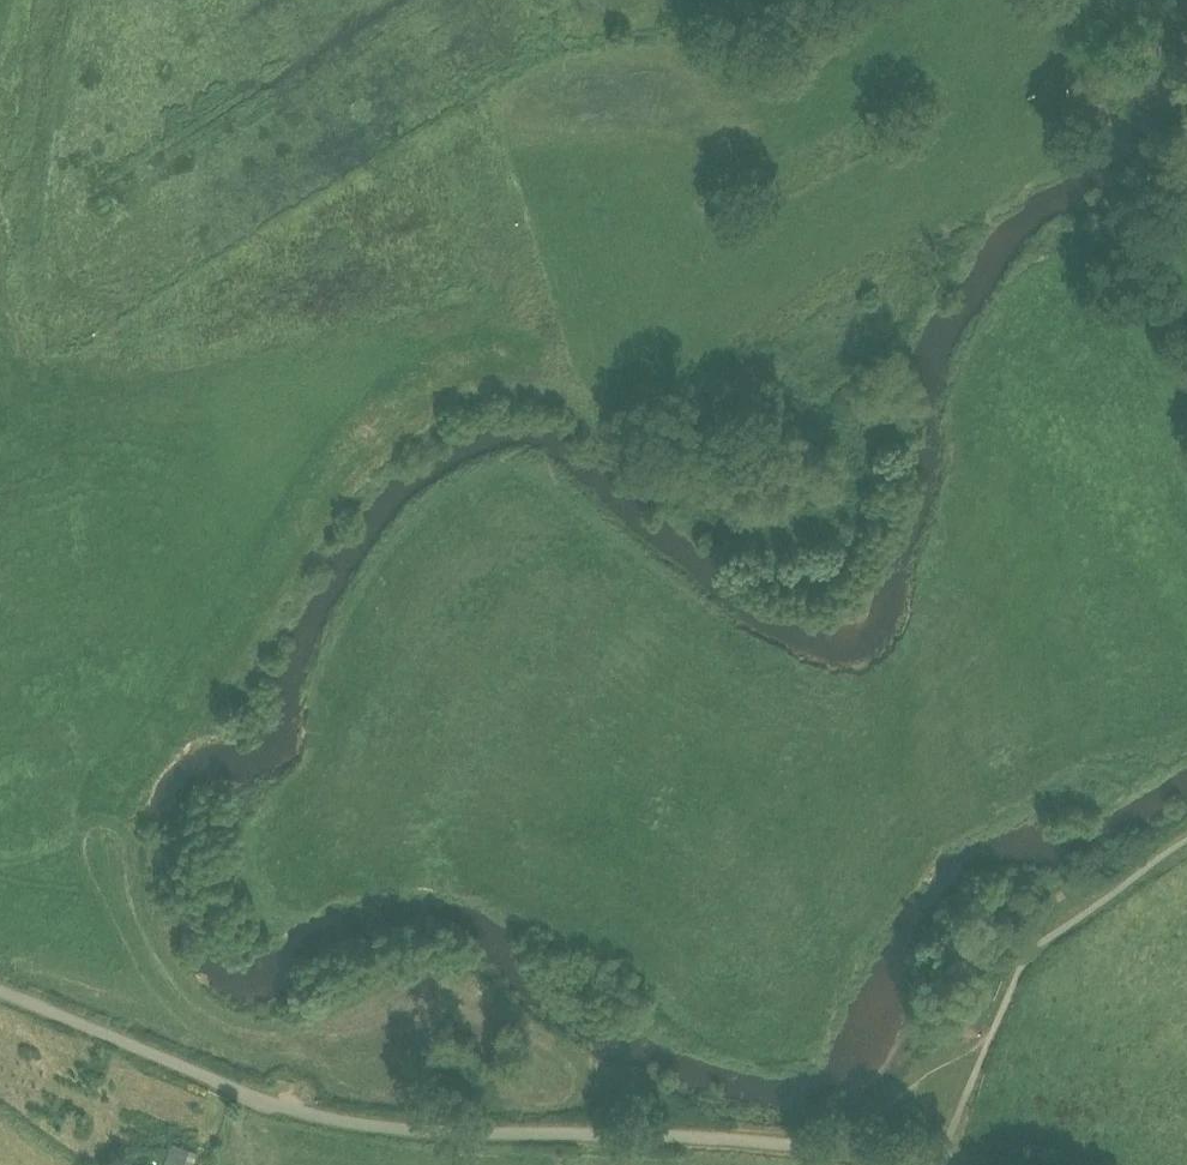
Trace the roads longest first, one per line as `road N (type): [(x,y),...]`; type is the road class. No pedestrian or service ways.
road 1 (unclassified): [(995,1164),(700,1136),(445,1132),(343,1121),(248,1094),(0,990)]

